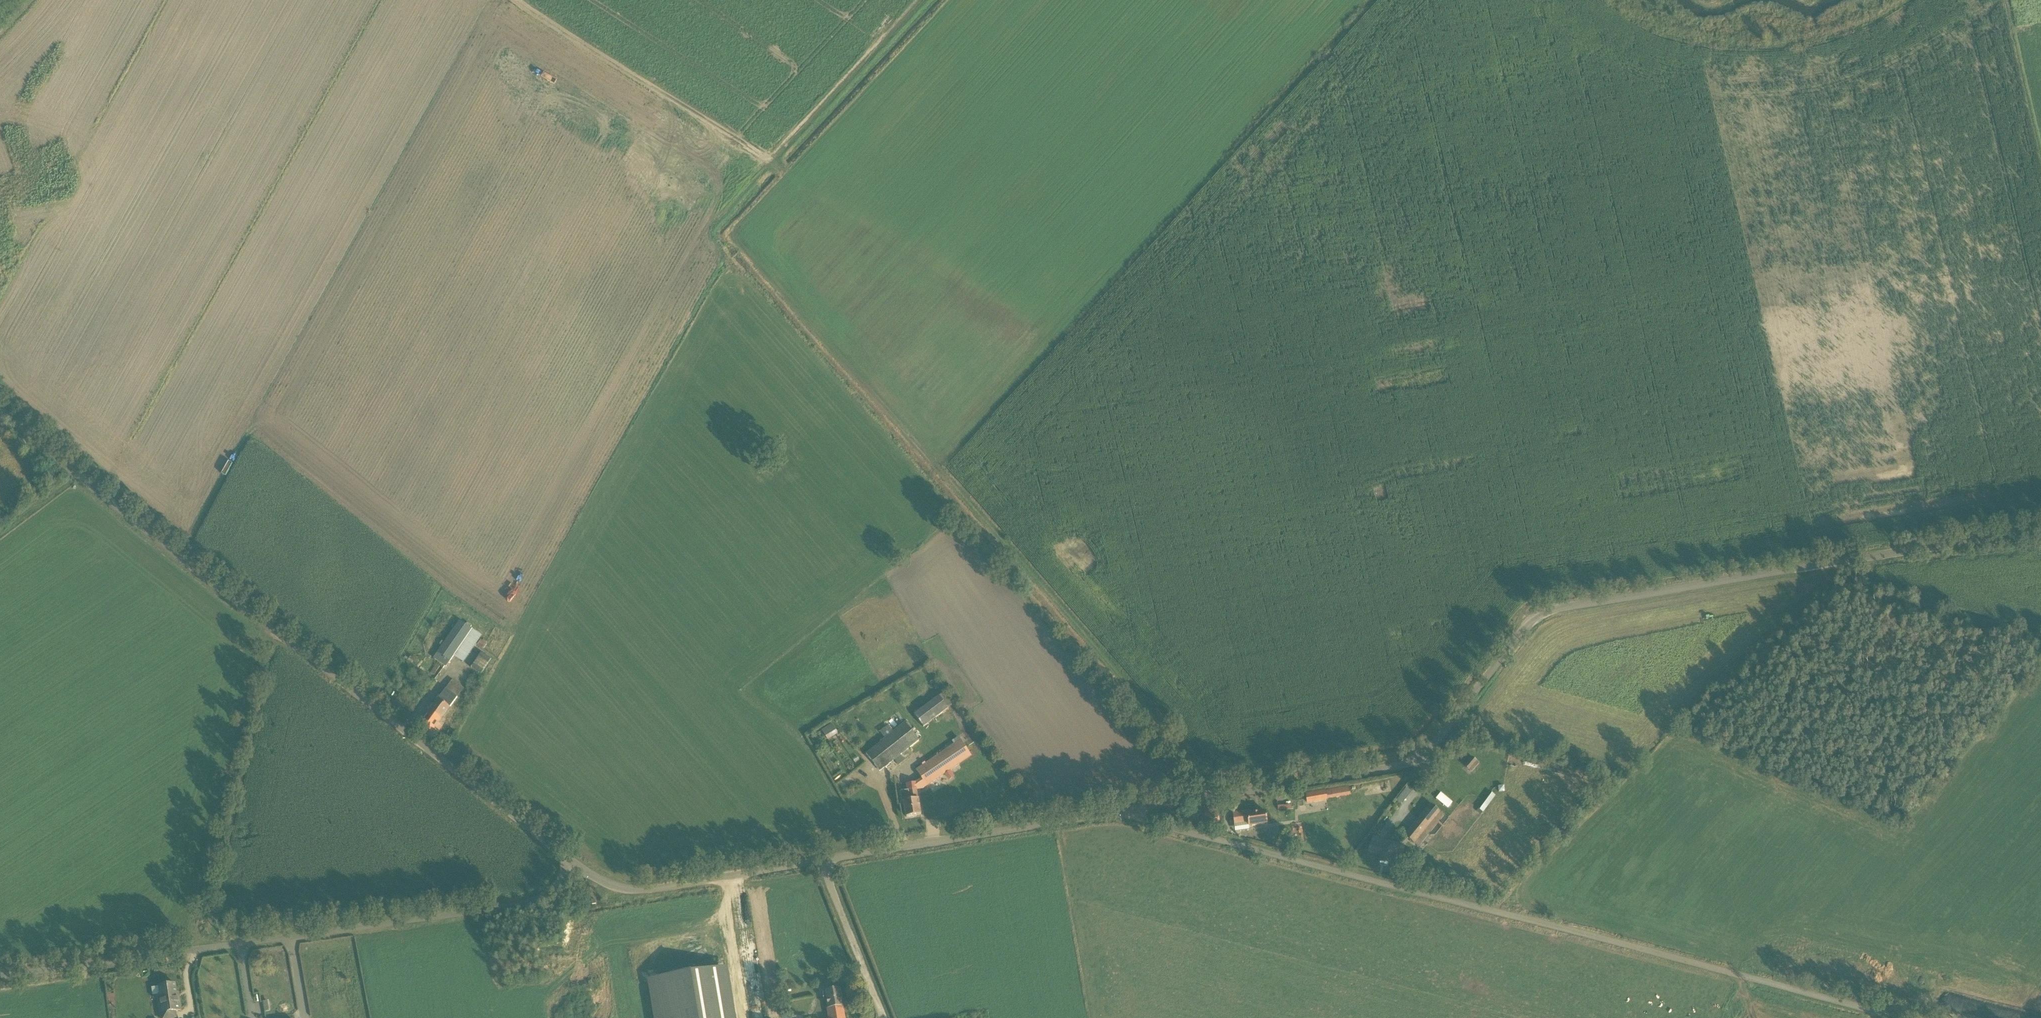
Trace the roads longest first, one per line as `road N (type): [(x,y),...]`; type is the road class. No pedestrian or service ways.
road 1 (unclassified): [(1127,808),(1419,759),(1540,615),(2040,537)]
road 2 (unclassified): [(1892,1017),(1153,823),(1127,808)]
road 3 (unclassified): [(572,866),(0,412)]
road 4 (unclassified): [(0,976),(519,905),(546,896),(572,866)]
road 5 (unclassified): [(572,866),(633,892),(1127,808)]

